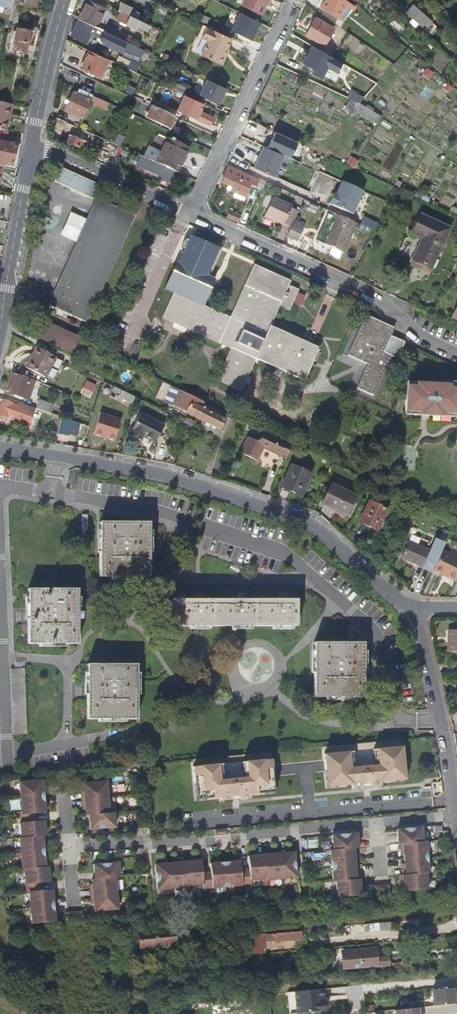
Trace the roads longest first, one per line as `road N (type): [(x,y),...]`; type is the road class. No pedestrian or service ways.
road 1 (residential): [(444,720),(401,718),(380,638),(289,558),(176,517),(51,493)]
road 2 (residential): [(59,455),(161,469),(309,520),(385,577),(415,614)]
road 3 (residential): [(377,822),(206,843),(68,848)]
road 4 (residential): [(117,739),(8,751),(0,583)]
road 5 (residential): [(191,216),(296,0)]
road 6 (residential): [(191,216),(355,290)]
road 7 (residential): [(29,148),(191,216)]
road 8 (tertiary): [(0,319),(29,148)]
road 9 (tertiary): [(29,148),(66,0)]
road 10 (residential): [(355,290),(456,354)]

